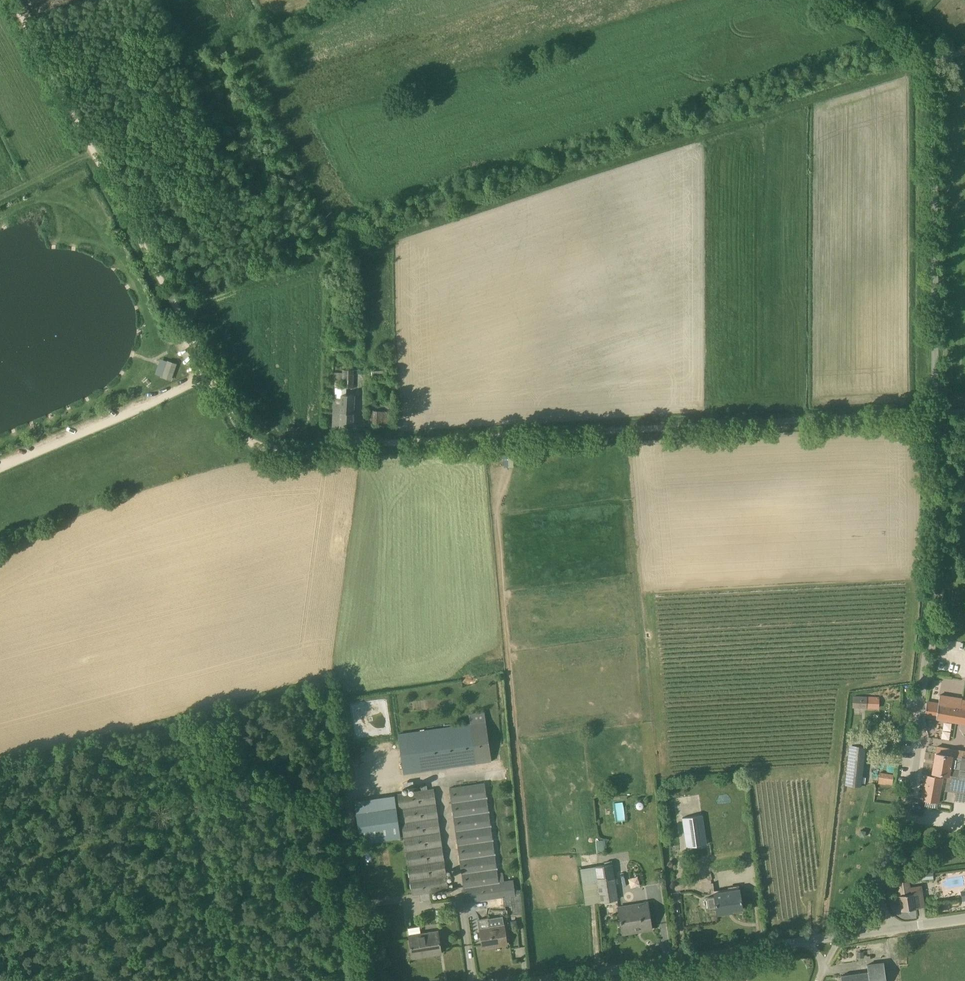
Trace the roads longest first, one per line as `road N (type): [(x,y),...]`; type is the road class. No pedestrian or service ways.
road 1 (unclassified): [(320,443),(932,413)]
road 2 (unclassified): [(878,884),(919,754),(933,567),(932,413)]
road 3 (track): [(16,0),(209,376)]
road 4 (unclassified): [(932,413),(932,58)]
road 5 (unclassified): [(845,936),(520,980)]
road 6 (track): [(209,376),(0,469)]
road 7 (track): [(209,376),(245,438),(320,443)]

